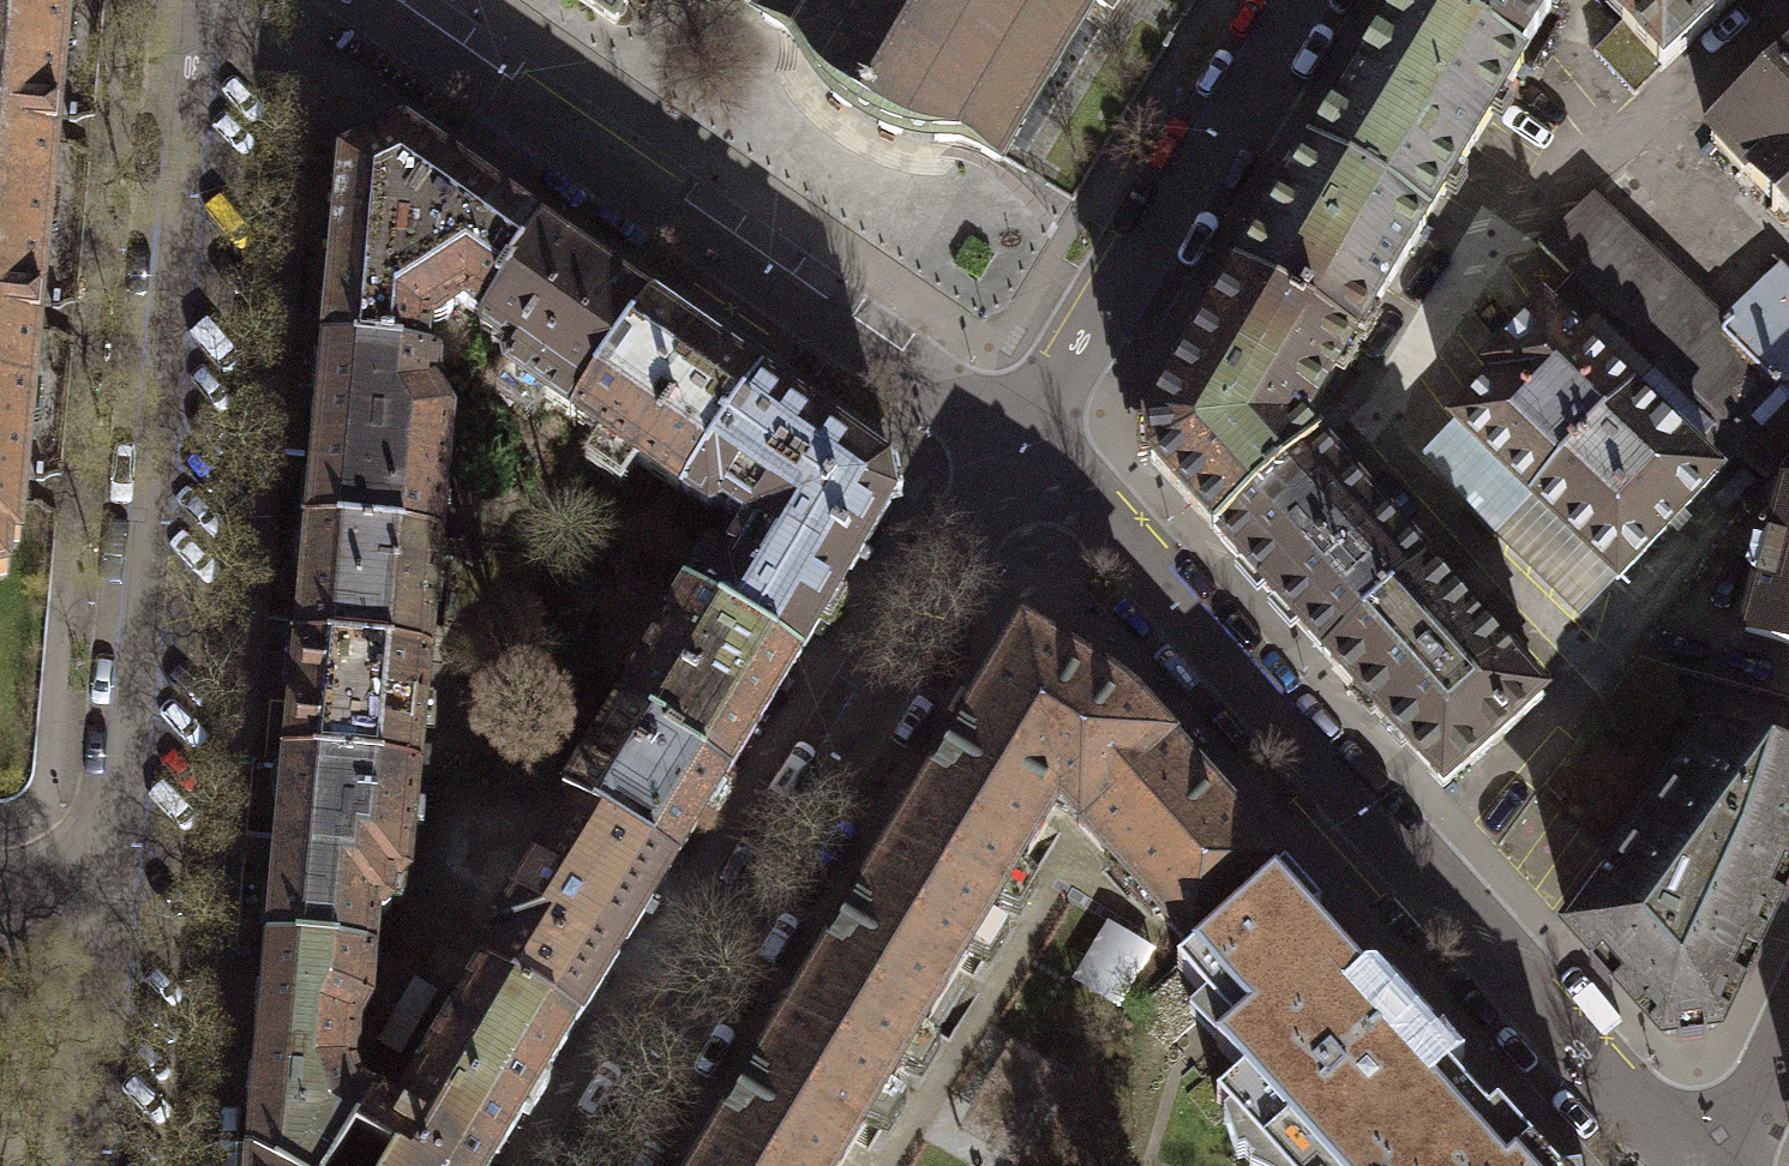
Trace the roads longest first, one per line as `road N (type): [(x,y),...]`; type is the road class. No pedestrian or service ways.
road 1 (residential): [(186,0),(105,993)]
road 2 (residential): [(1687,1165),(1392,860),(1017,444)]
road 3 (residential): [(582,1165),(1017,444)]
road 4 (residential): [(365,0),(1017,444)]
road 5 (residential): [(1017,444),(1288,0)]
road 6 (residential): [(105,993),(98,1165)]
road 7 (residential): [(1788,1017),(1756,1090),(1739,1165)]
road 8 (residential): [(105,993),(0,921)]

